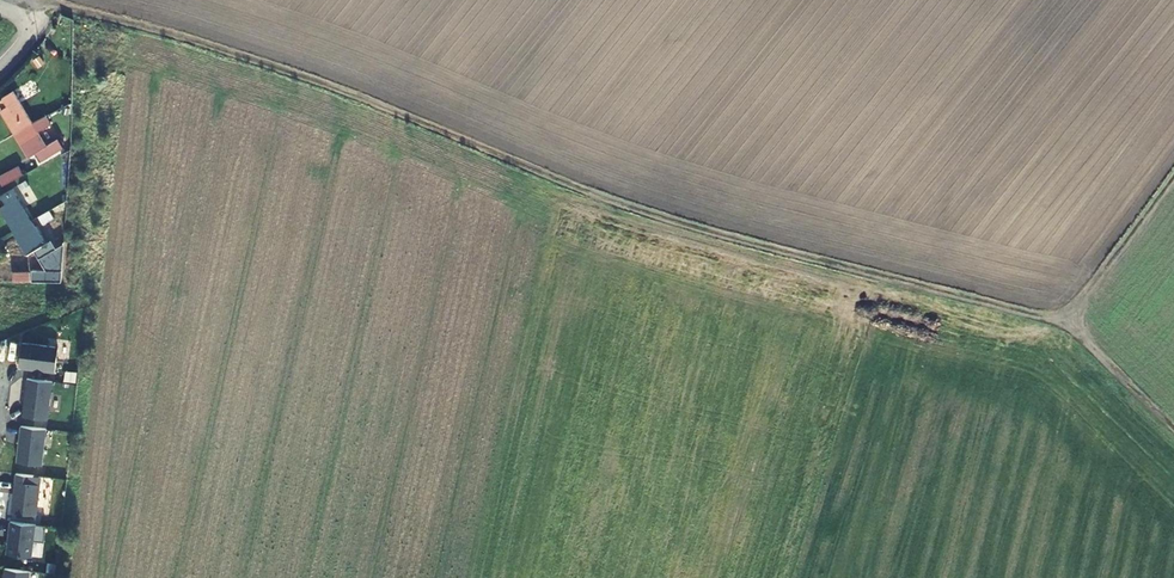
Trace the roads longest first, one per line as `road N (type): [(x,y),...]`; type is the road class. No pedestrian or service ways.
road 1 (track): [(57,4),(340,90),(674,219),(1066,321)]
road 2 (track): [(1066,321),(1173,175)]
road 3 (track): [(1066,321),(1173,426)]

